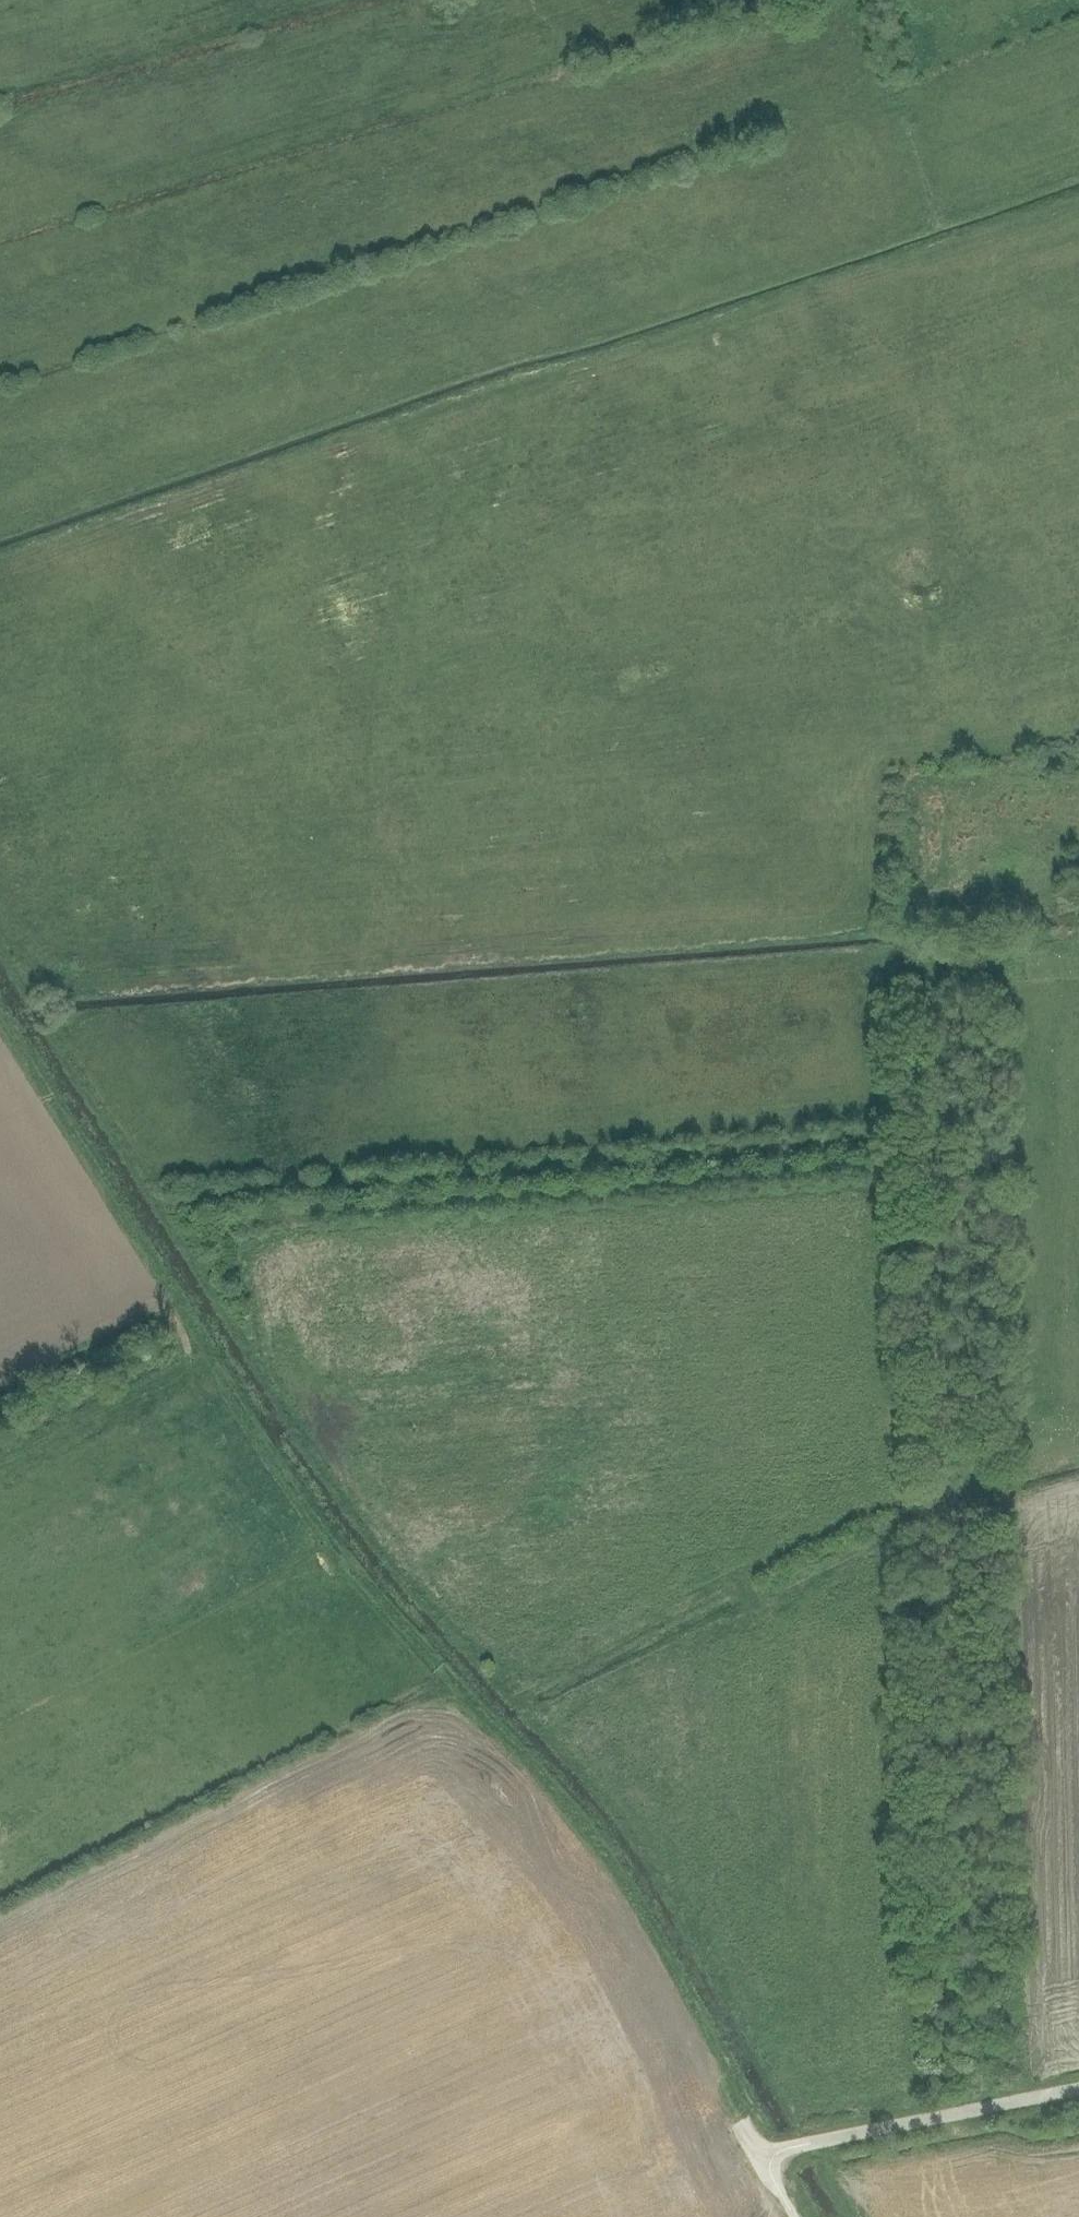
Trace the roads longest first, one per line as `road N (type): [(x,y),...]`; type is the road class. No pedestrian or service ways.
road 1 (unclassified): [(1078,2090),(760,2154)]

